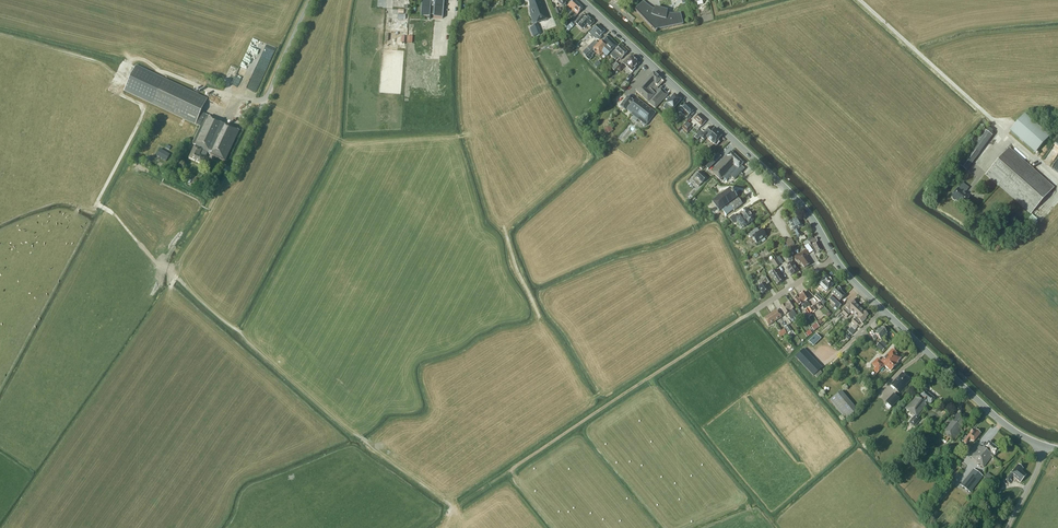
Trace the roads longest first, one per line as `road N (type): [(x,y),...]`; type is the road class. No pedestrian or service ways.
road 1 (track): [(143,113),(97,204),(158,268),(360,438)]
road 2 (tertiary): [(835,258),(790,192),(582,0)]
road 3 (track): [(754,311),(515,468),(554,527)]
road 4 (tertiary): [(1044,446),(994,416),(835,258)]
road 5 (track): [(231,176),(162,304)]

